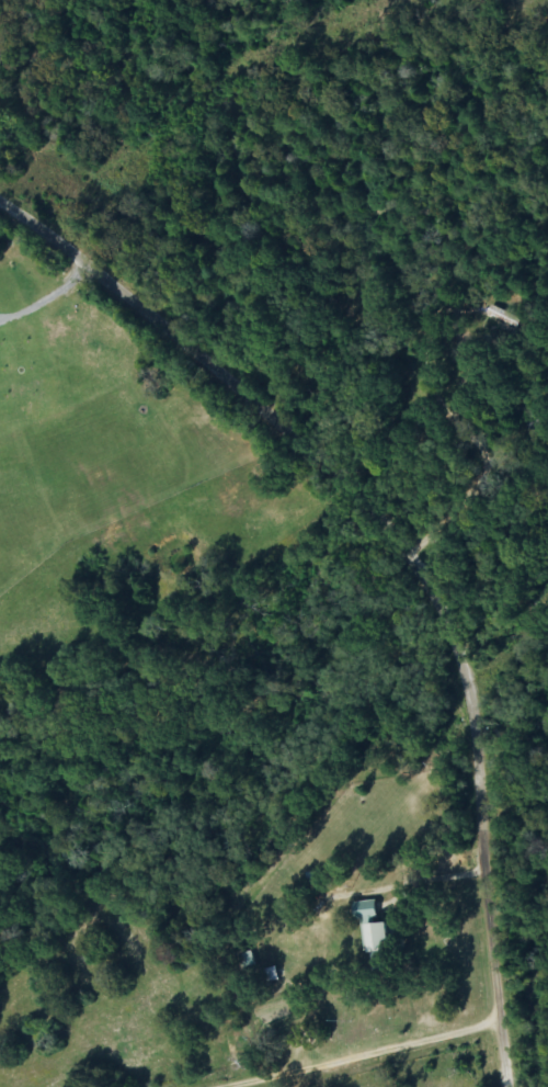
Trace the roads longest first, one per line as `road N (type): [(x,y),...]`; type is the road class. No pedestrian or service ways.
road 1 (residential): [(506,1086),(490,891),(463,737),(364,540),(364,508)]
road 2 (residential): [(364,508),(316,497),(272,448),(0,236)]
road 3 (residential): [(364,508),(408,469),(424,409),(430,206),(452,179),(547,176)]
road 4 (residential): [(413,637),(547,575)]

